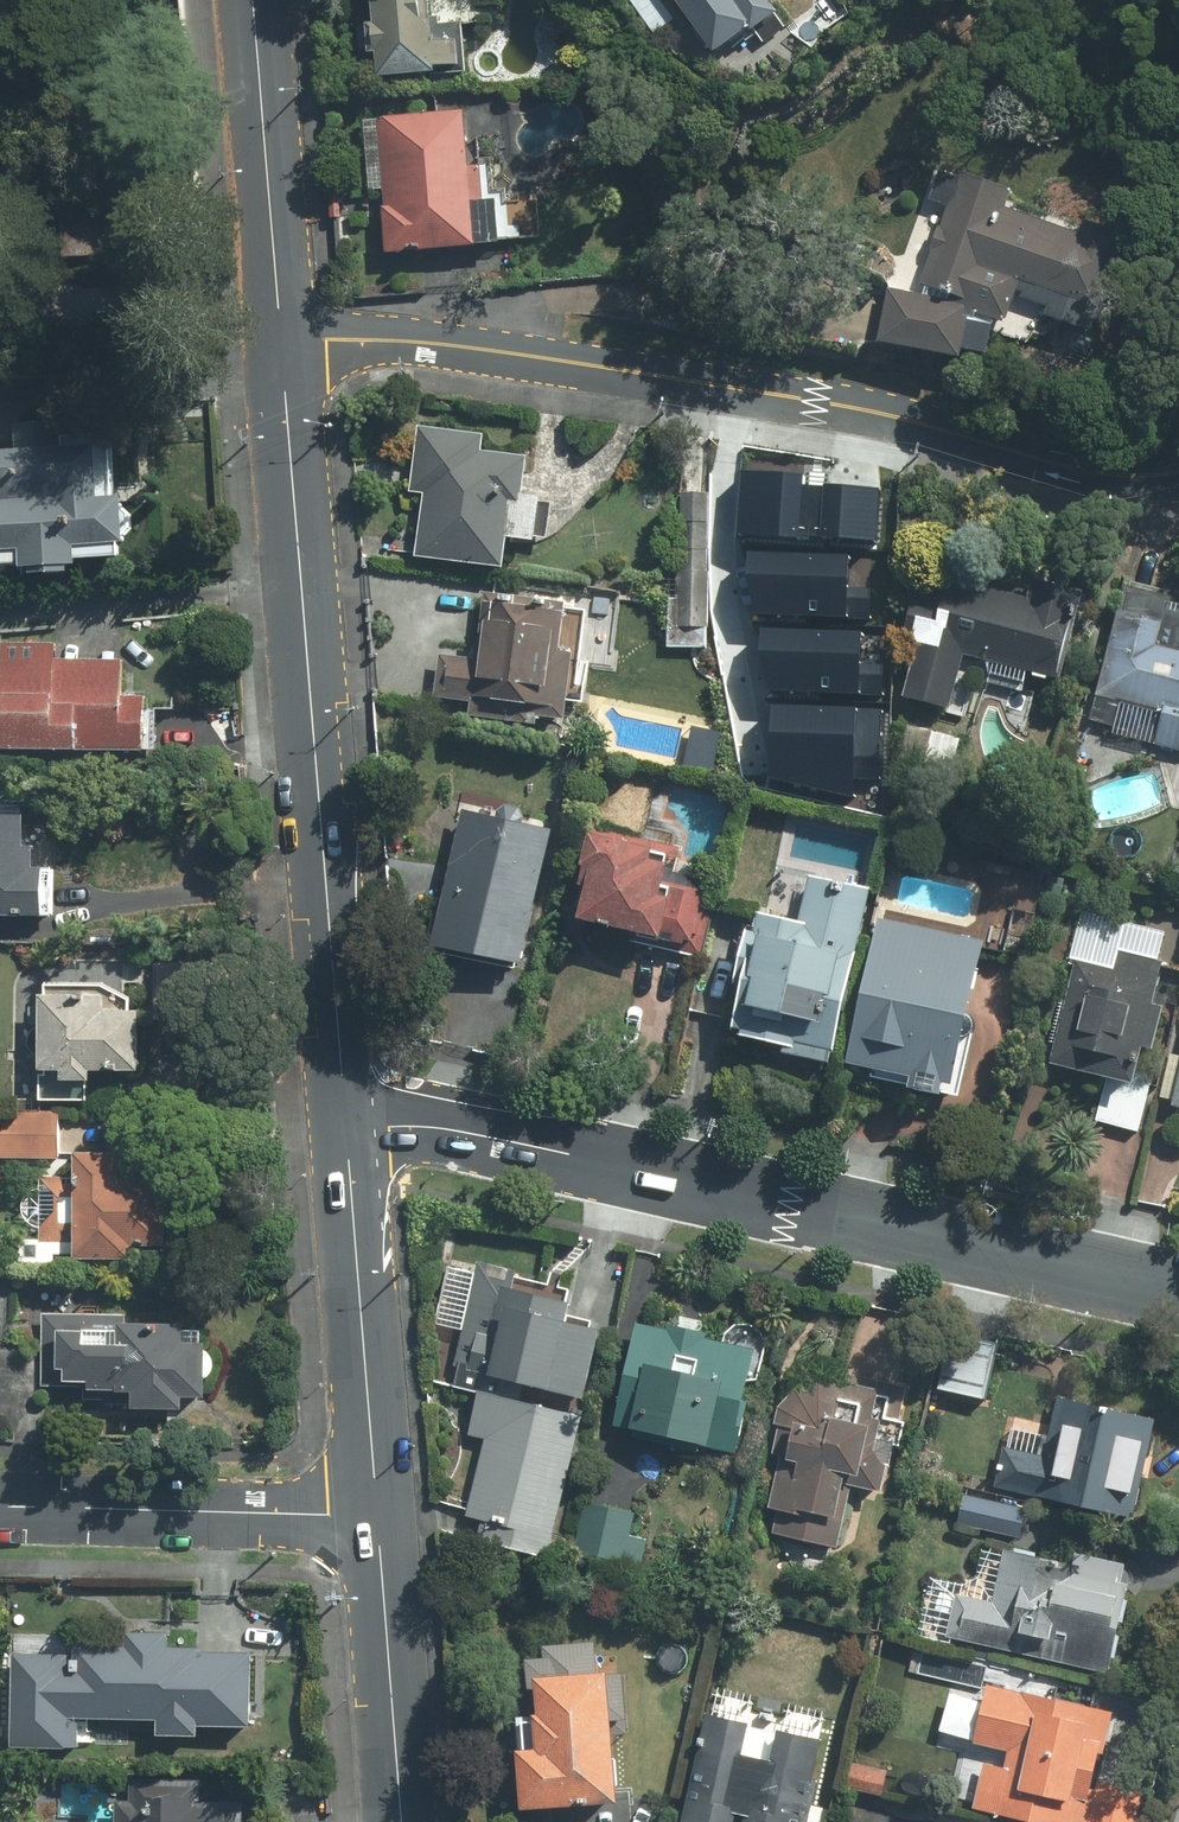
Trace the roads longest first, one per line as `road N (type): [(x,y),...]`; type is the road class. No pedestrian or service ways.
road 1 (residential): [(284,345),(398,339),(556,360),(923,420),(1157,474),(1178,468)]
road 2 (residential): [(348,1127),(449,1128),(1178,1293)]
road 3 (secondary): [(284,345),(348,1127)]
road 4 (secondary): [(348,1127),(374,1512)]
road 5 (residential): [(0,1504),(374,1512)]
road 6 (secondary): [(254,0),(284,345)]
road 7 (secondary): [(374,1512),(401,1821)]

